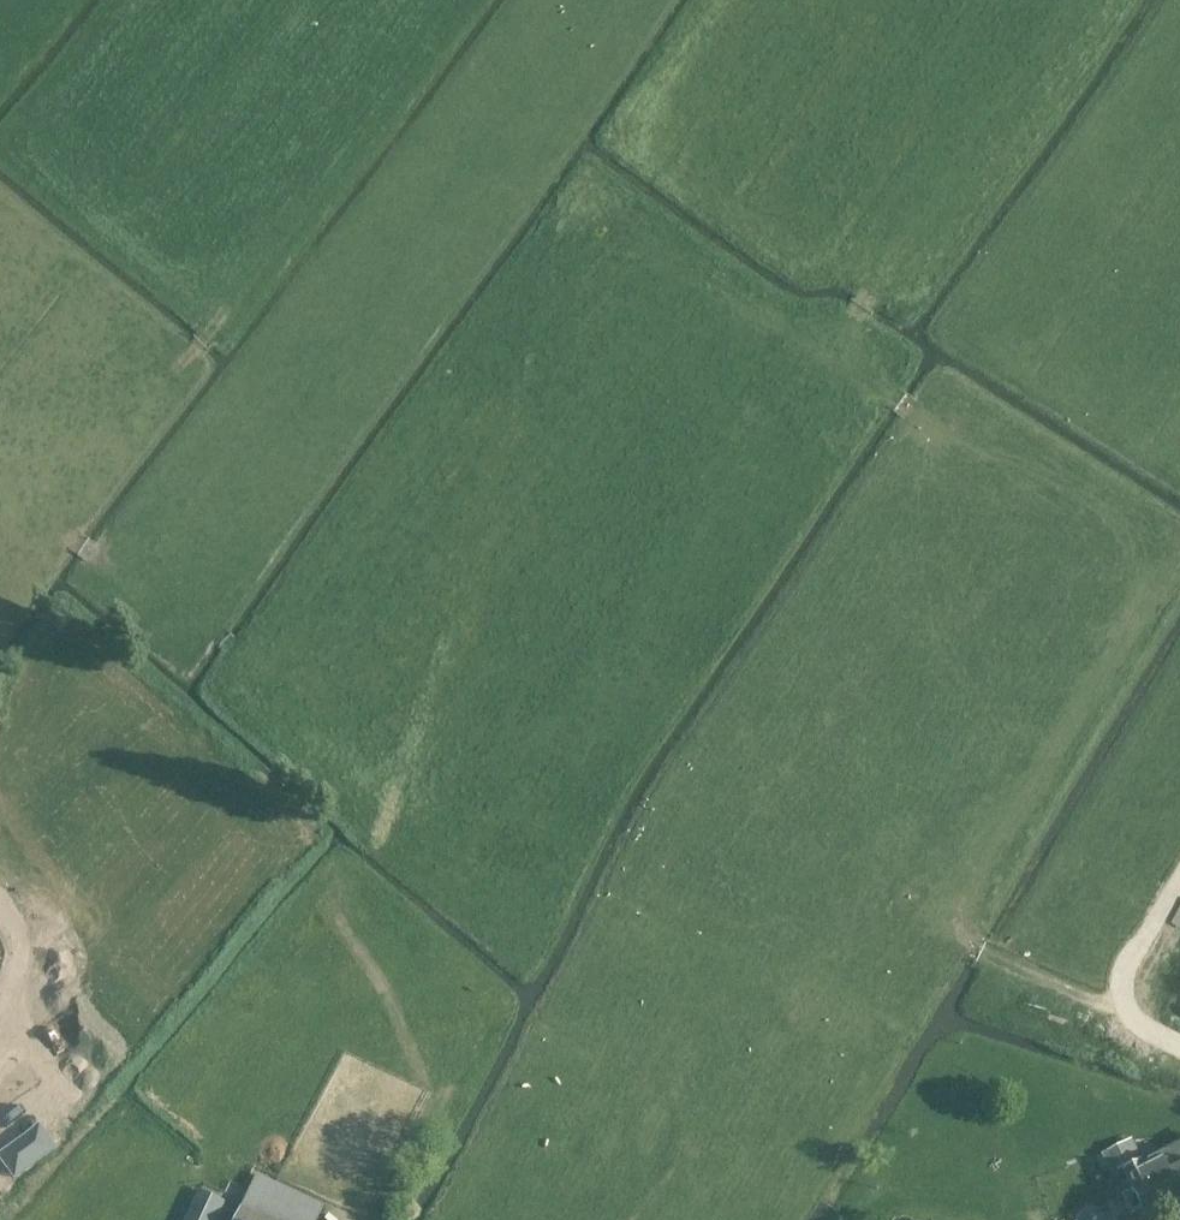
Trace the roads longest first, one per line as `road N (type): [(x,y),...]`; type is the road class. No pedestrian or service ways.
road 1 (track): [(1123,999),(1095,1006),(978,948),(774,758),(946,453),(880,385),(776,421)]
road 2 (track): [(1179,871),(1129,959),(1123,999),(1135,1023),(1179,1046)]

